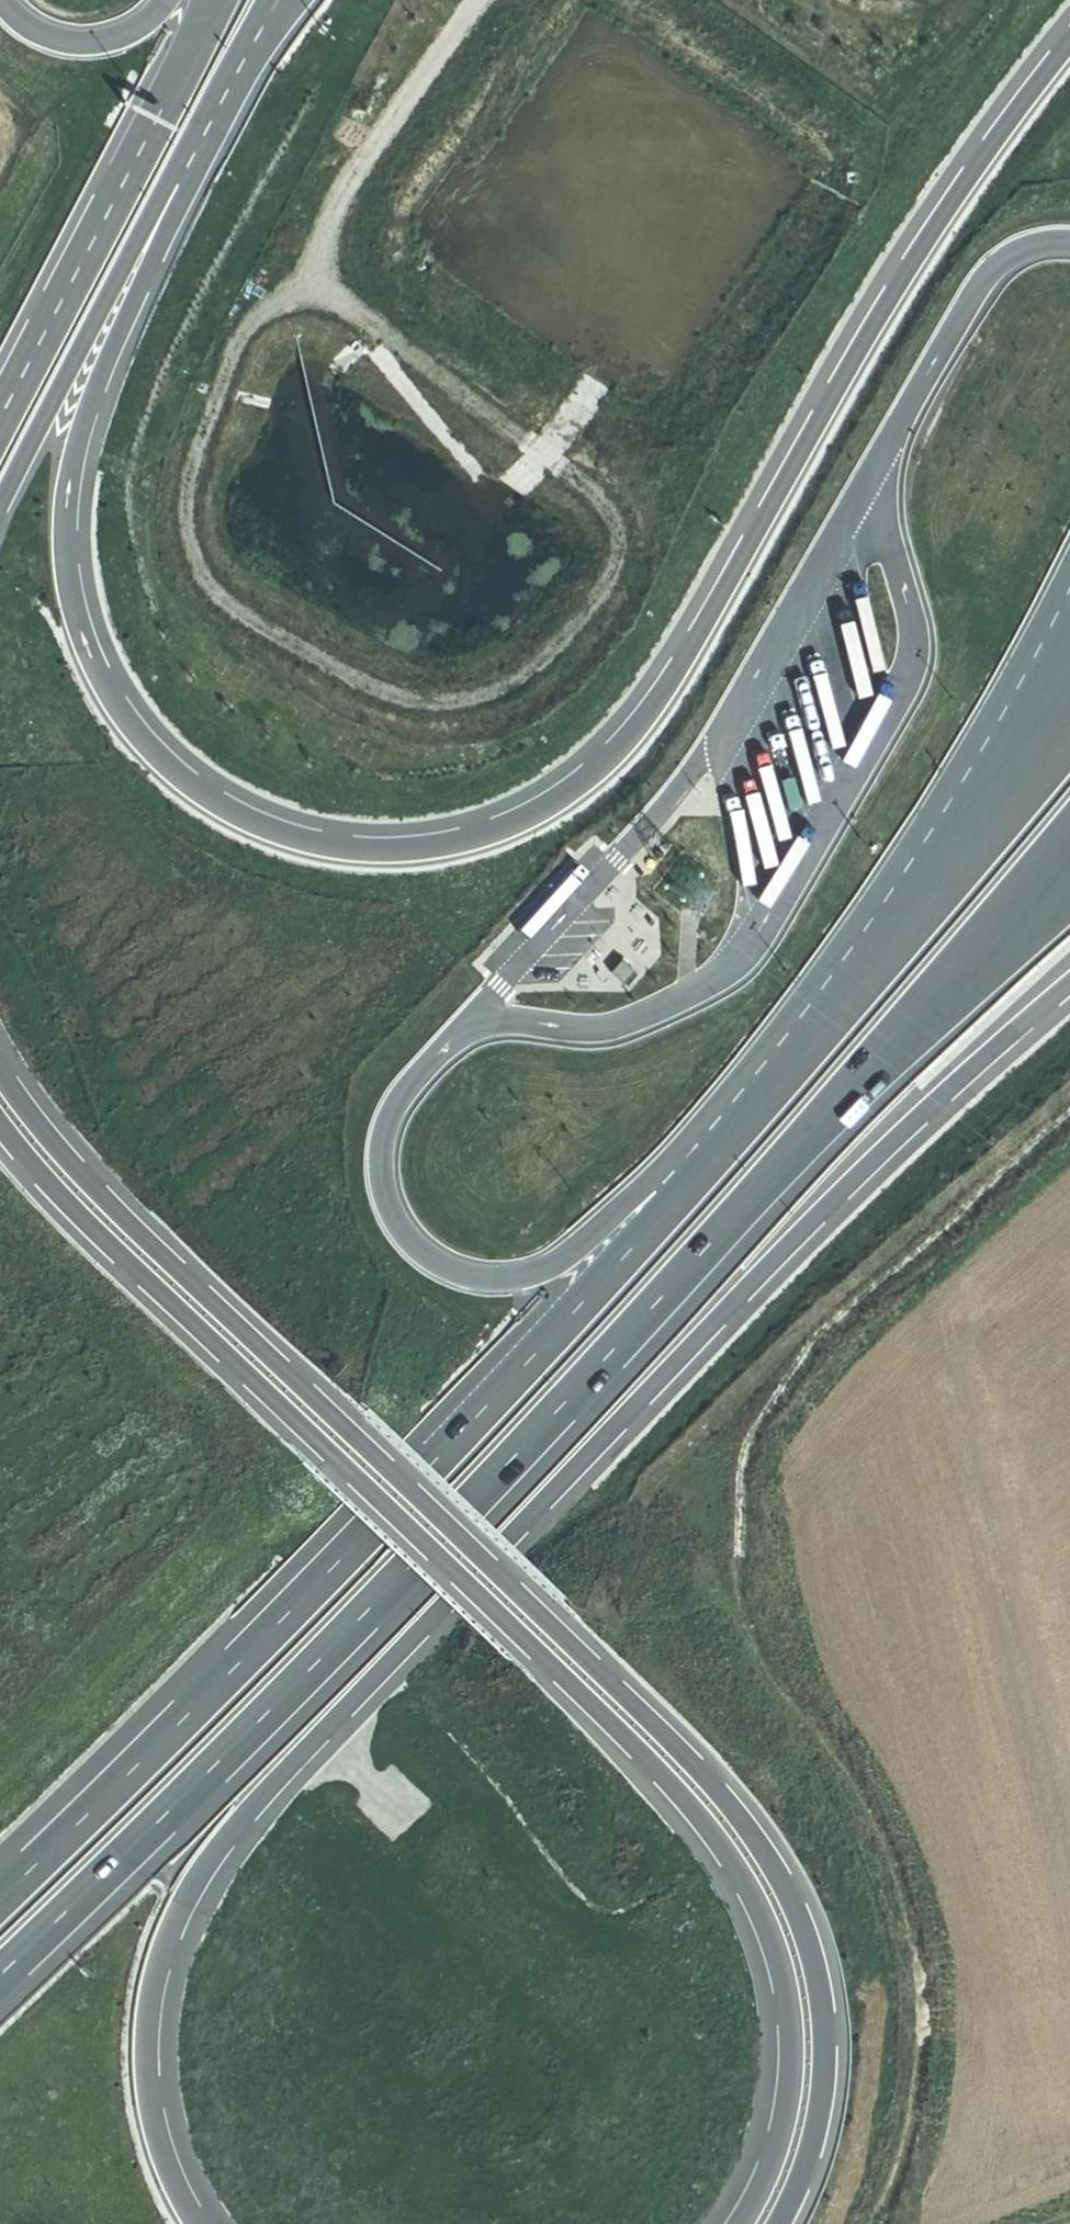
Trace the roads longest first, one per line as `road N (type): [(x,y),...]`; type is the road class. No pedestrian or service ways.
road 1 (motorway): [(1069,34),(907,263),(663,688),(605,755),(538,802),(453,830),(369,840),(287,826),(216,792),(160,746),(97,652),(73,576),(73,486),(86,411),(223,94)]
road 2 (motorway): [(0,1978),(400,1578),(1069,870)]
road 3 (motorway): [(770,2223),(805,2133),(817,2034),(815,1981),(762,1846),(710,1779),(66,1158),(0,1071)]
road 4 (motorway): [(748,1105),(644,1239),(297,1605),(0,1898)]
road 5 (motorway): [(462,1584),(780,1256),(1069,986)]
road 6 (motorway): [(462,1584),(680,1792),(730,1860),(768,1944),(786,2031),(780,2111),(731,2223)]
road 7 (motorway): [(199,2223),(172,2178),(145,2087),(144,2010),(166,1923),(211,1847),(462,1584)]
road 8 (motorway): [(0,1124),(43,1181),(462,1584)]
road 9 (motorway): [(748,1105),(647,1178),(575,1248),(539,1271),(496,1278),(444,1267),(413,1247),(390,1211),(380,1171),(382,1132),(394,1105),(446,1043)]
road 10 (motorway): [(1069,685),(908,912),(748,1105)]
road 11 (motorway): [(0,488),(223,94)]
road 12 (motorway): [(201,0),(0,401)]
road 13 (motorway): [(895,435),(986,273),(1011,252),(1069,243)]
road 14 (motorway): [(153,0),(102,35),(69,37),(16,16),(2,0)]

